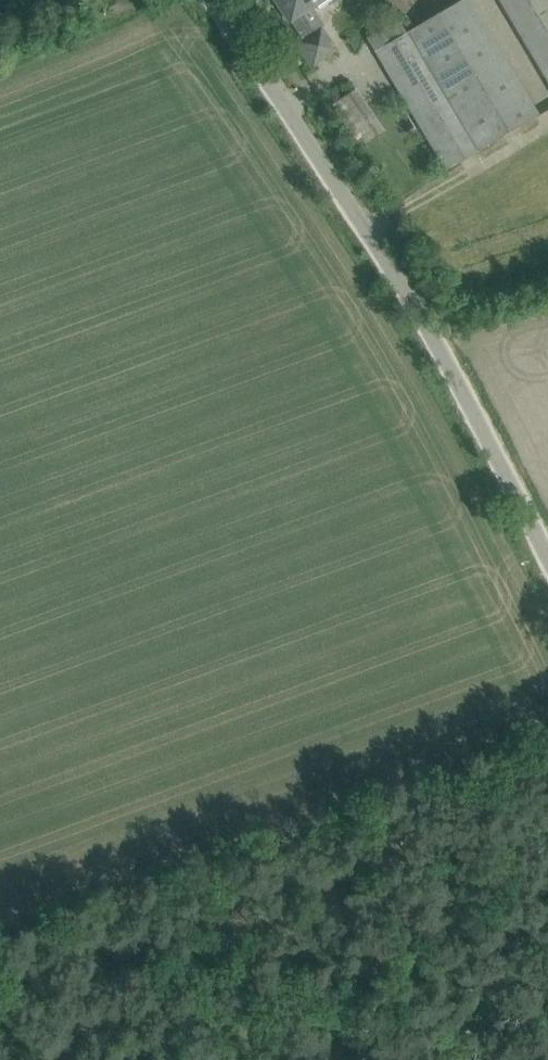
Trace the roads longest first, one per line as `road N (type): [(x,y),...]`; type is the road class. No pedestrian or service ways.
road 1 (unclassified): [(547,558),(401,285),(216,0)]

